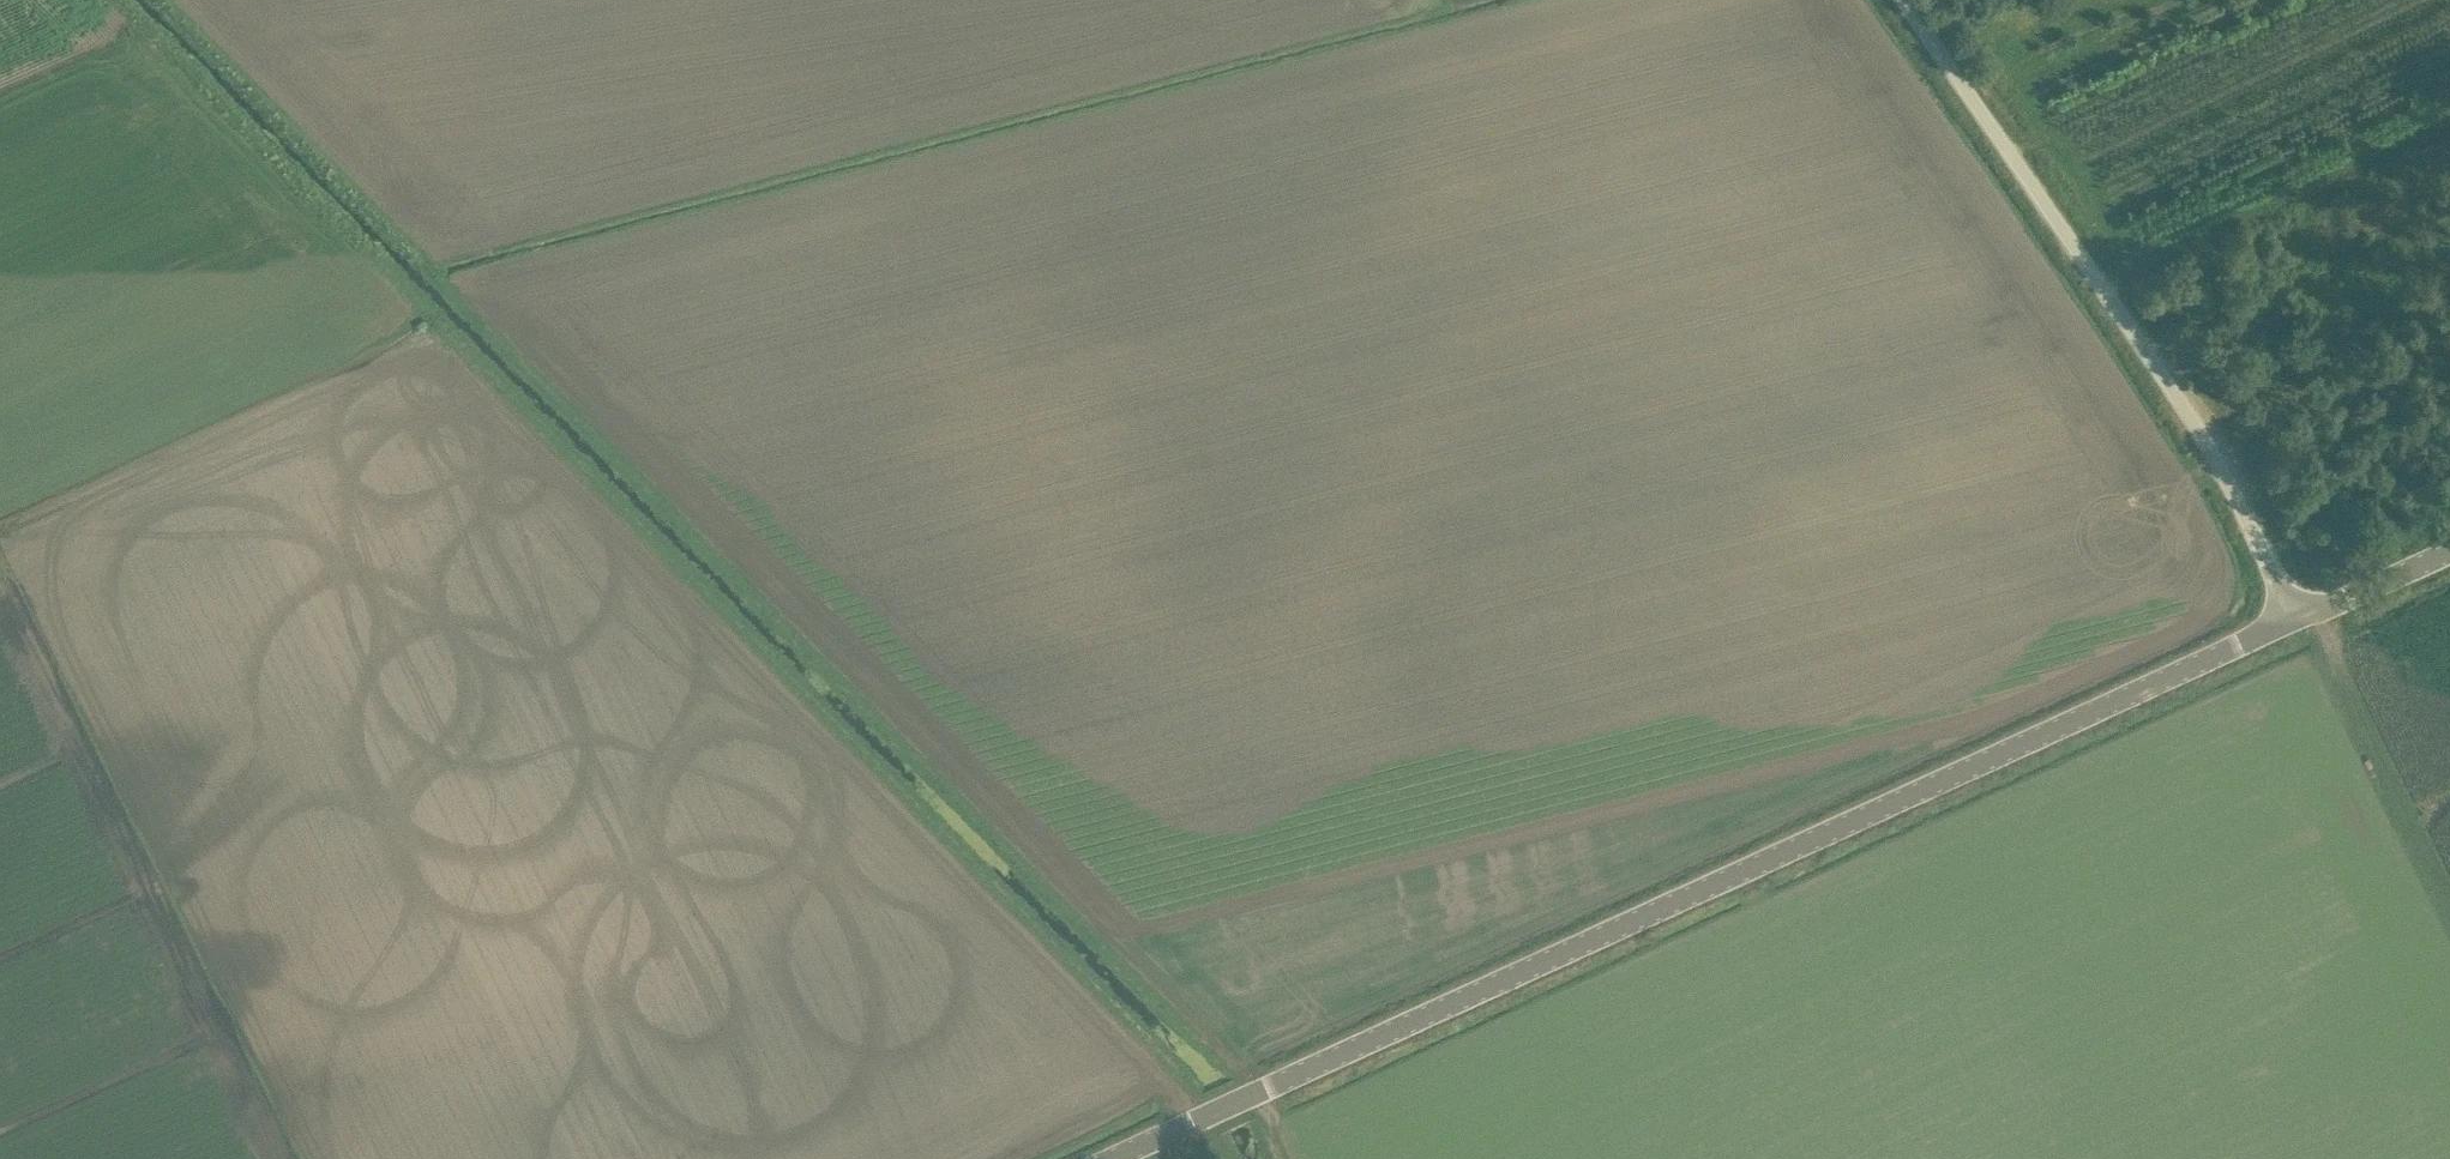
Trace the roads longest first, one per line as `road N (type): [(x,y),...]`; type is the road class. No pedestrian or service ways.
road 1 (unclassified): [(1109,1158),(2313,609)]
road 2 (unclassified): [(2313,609),(1908,0)]
road 3 (track): [(2313,609),(2449,889)]
road 4 (unclassified): [(2313,609),(2449,553)]

